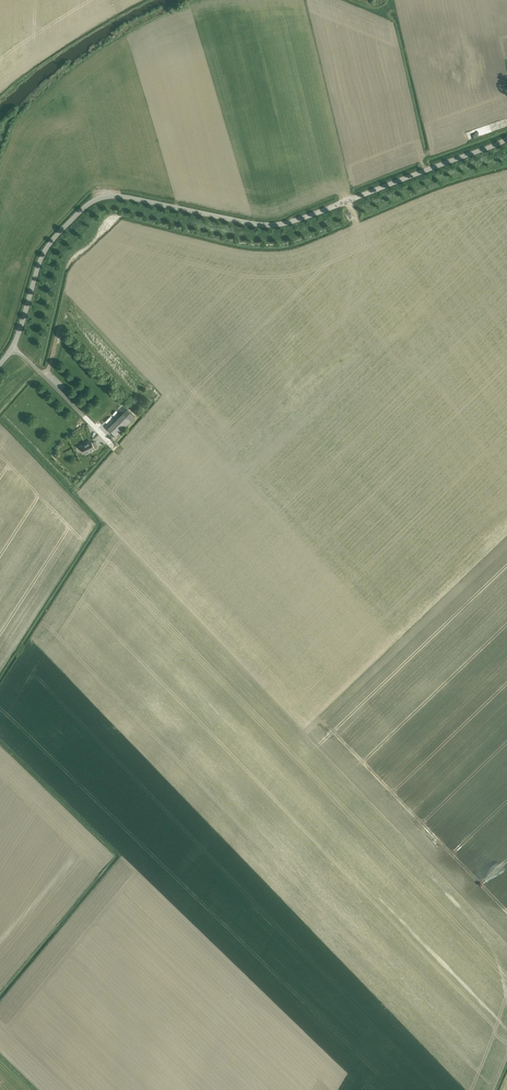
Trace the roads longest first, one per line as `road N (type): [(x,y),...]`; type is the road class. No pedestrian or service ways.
road 1 (unclassified): [(0,364),(16,342),(40,256),(94,199),(271,226),(506,139)]

